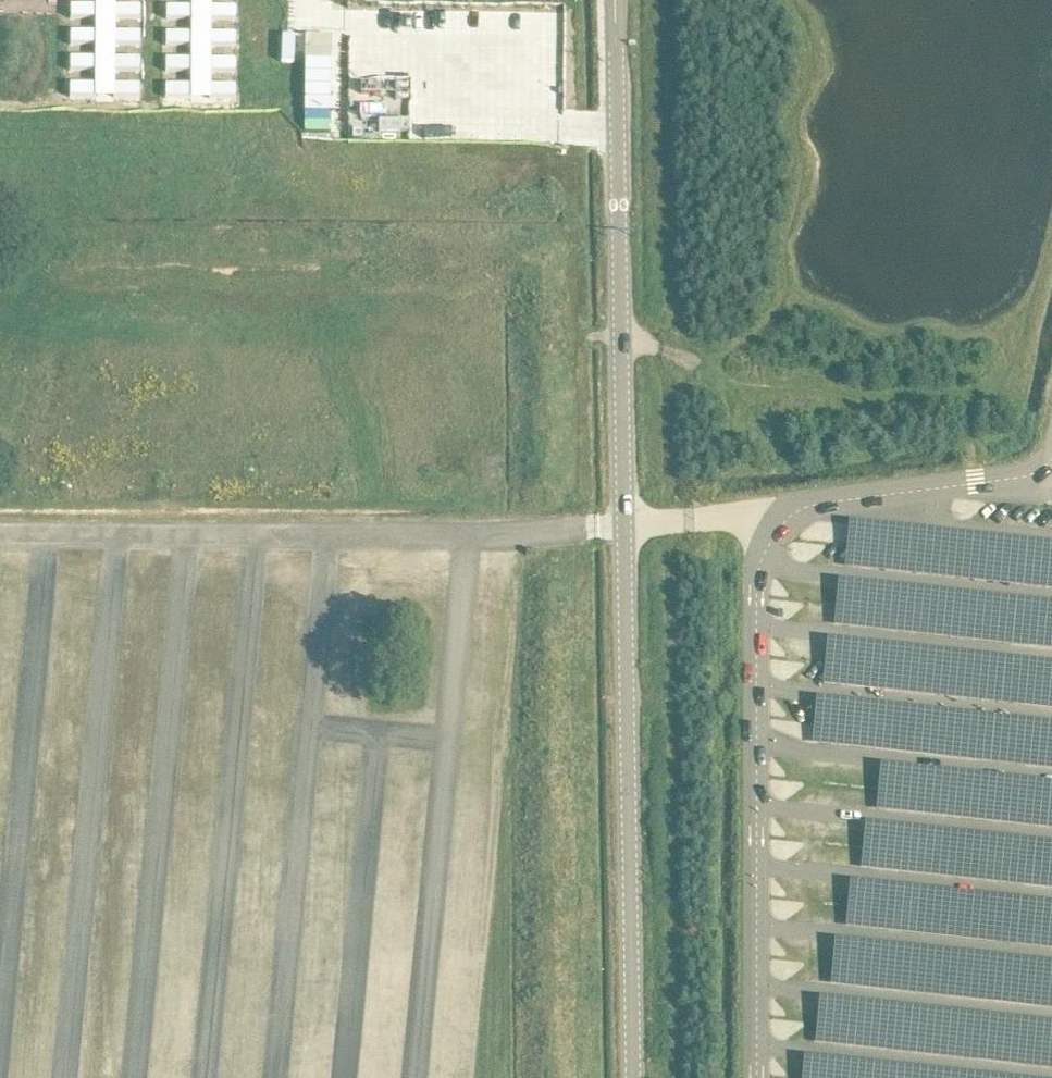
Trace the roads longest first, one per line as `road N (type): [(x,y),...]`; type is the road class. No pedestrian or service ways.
road 1 (unclassified): [(633,1077),(618,0)]

